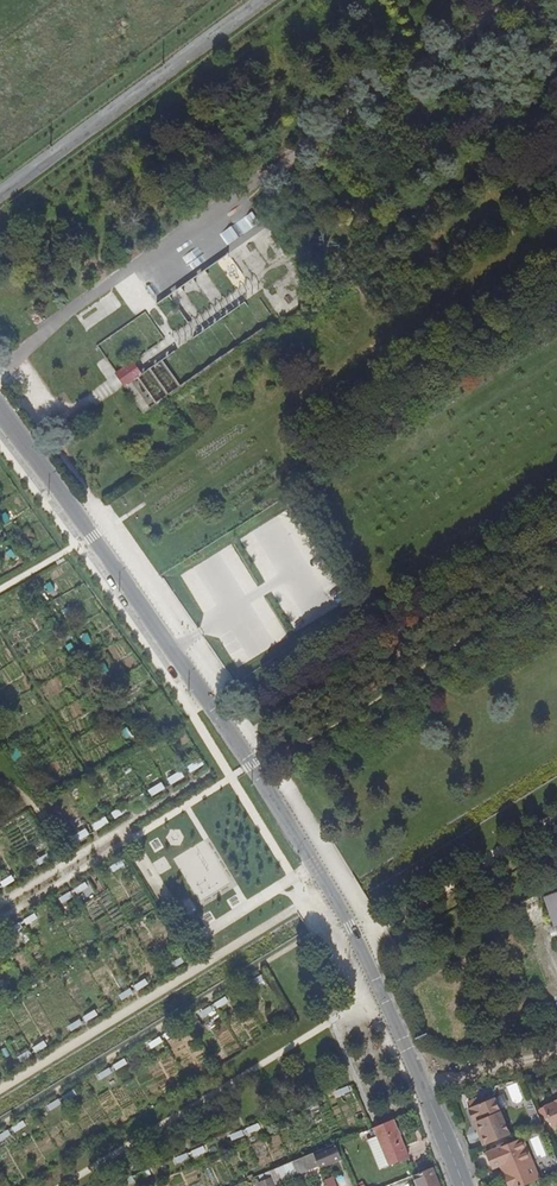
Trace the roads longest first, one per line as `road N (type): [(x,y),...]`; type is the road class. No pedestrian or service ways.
road 1 (residential): [(0,411),(263,784),(350,926),(464,1185)]
road 2 (unclassified): [(262,0),(0,194)]
road 3 (track): [(556,1047),(424,1087)]

